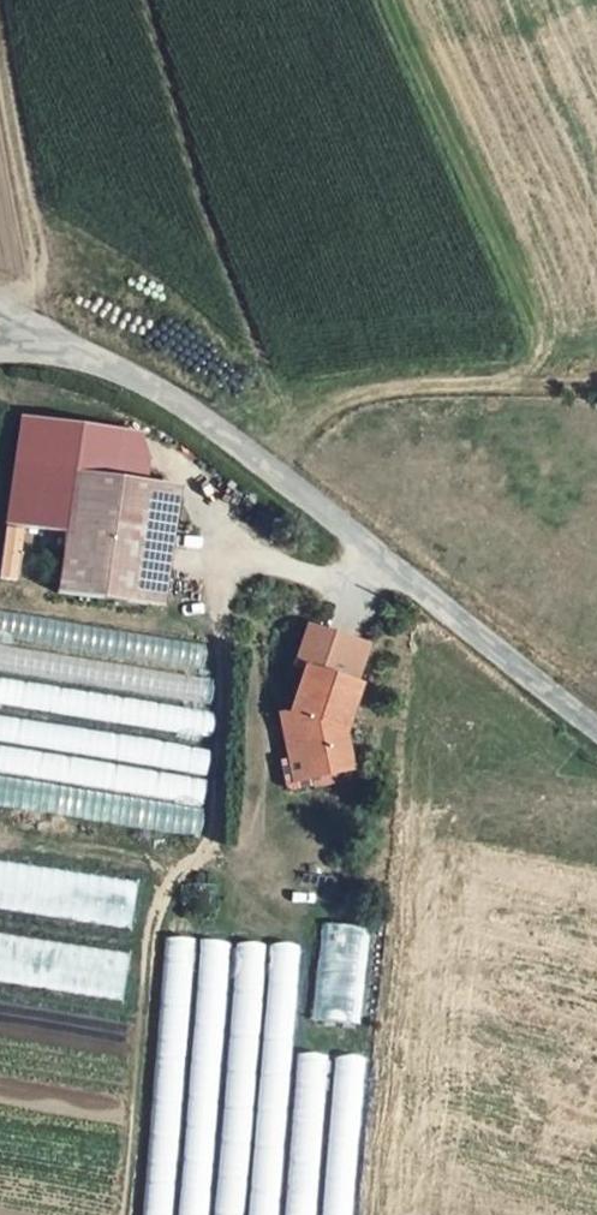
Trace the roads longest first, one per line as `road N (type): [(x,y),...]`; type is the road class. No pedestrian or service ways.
road 1 (unclassified): [(65,354),(131,379),(202,426),(596,737)]

